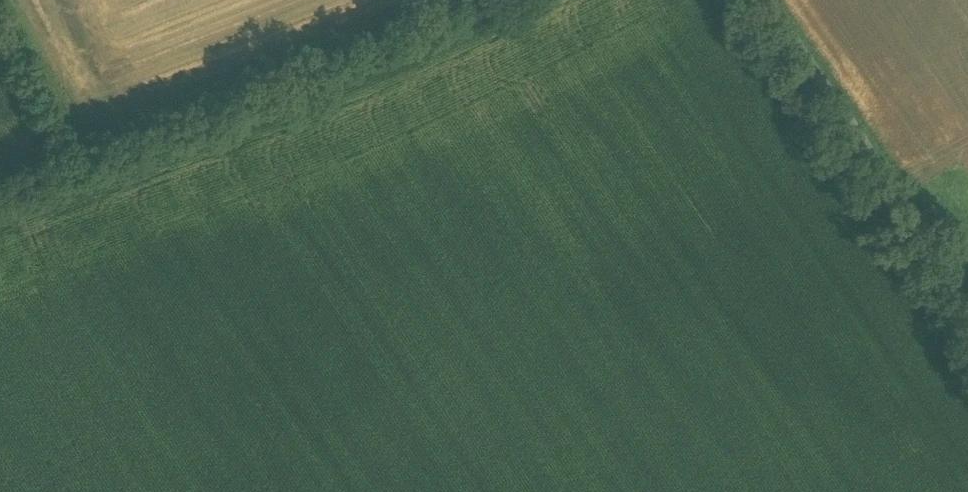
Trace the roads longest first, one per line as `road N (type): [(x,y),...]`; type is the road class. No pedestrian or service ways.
road 1 (residential): [(967,292),(772,0)]

